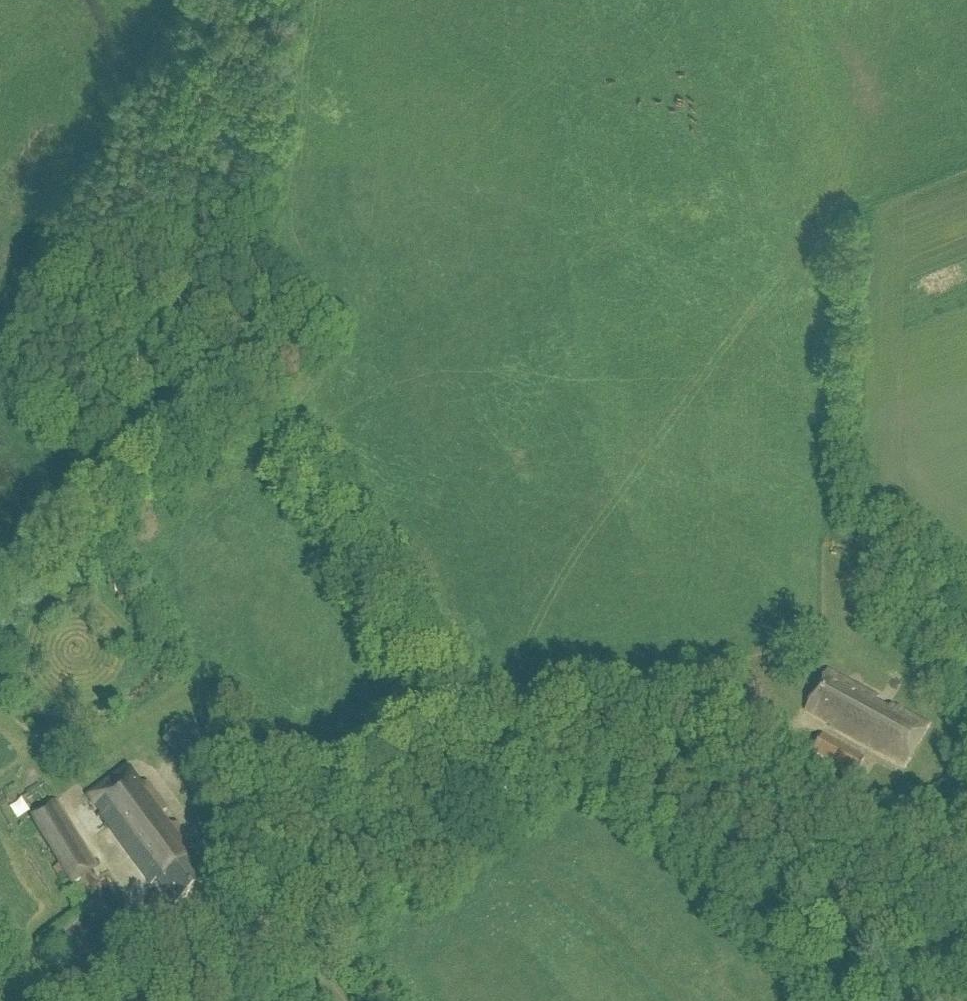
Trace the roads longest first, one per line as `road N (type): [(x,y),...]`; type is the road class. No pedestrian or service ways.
road 1 (track): [(822,854),(727,770),(679,751),(604,740),(547,754),(510,774),(281,923),(268,946)]
road 2 (tertiary): [(334,1000),(303,960),(268,946),(230,955),(160,1000)]
road 3 (track): [(948,1000),(822,854)]
road 4 (track): [(966,793),(822,854)]

